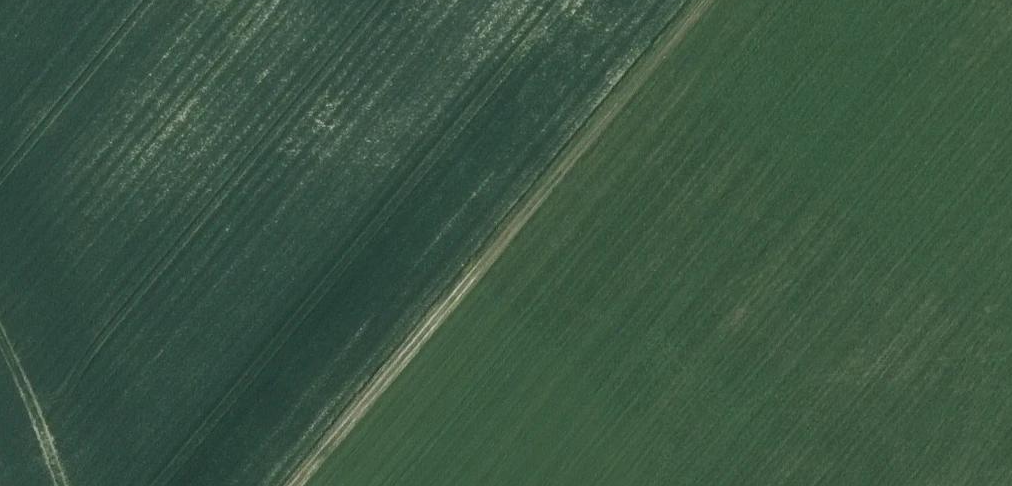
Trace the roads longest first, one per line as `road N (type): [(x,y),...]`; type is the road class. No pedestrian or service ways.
road 1 (track): [(706,0),(297,485)]

